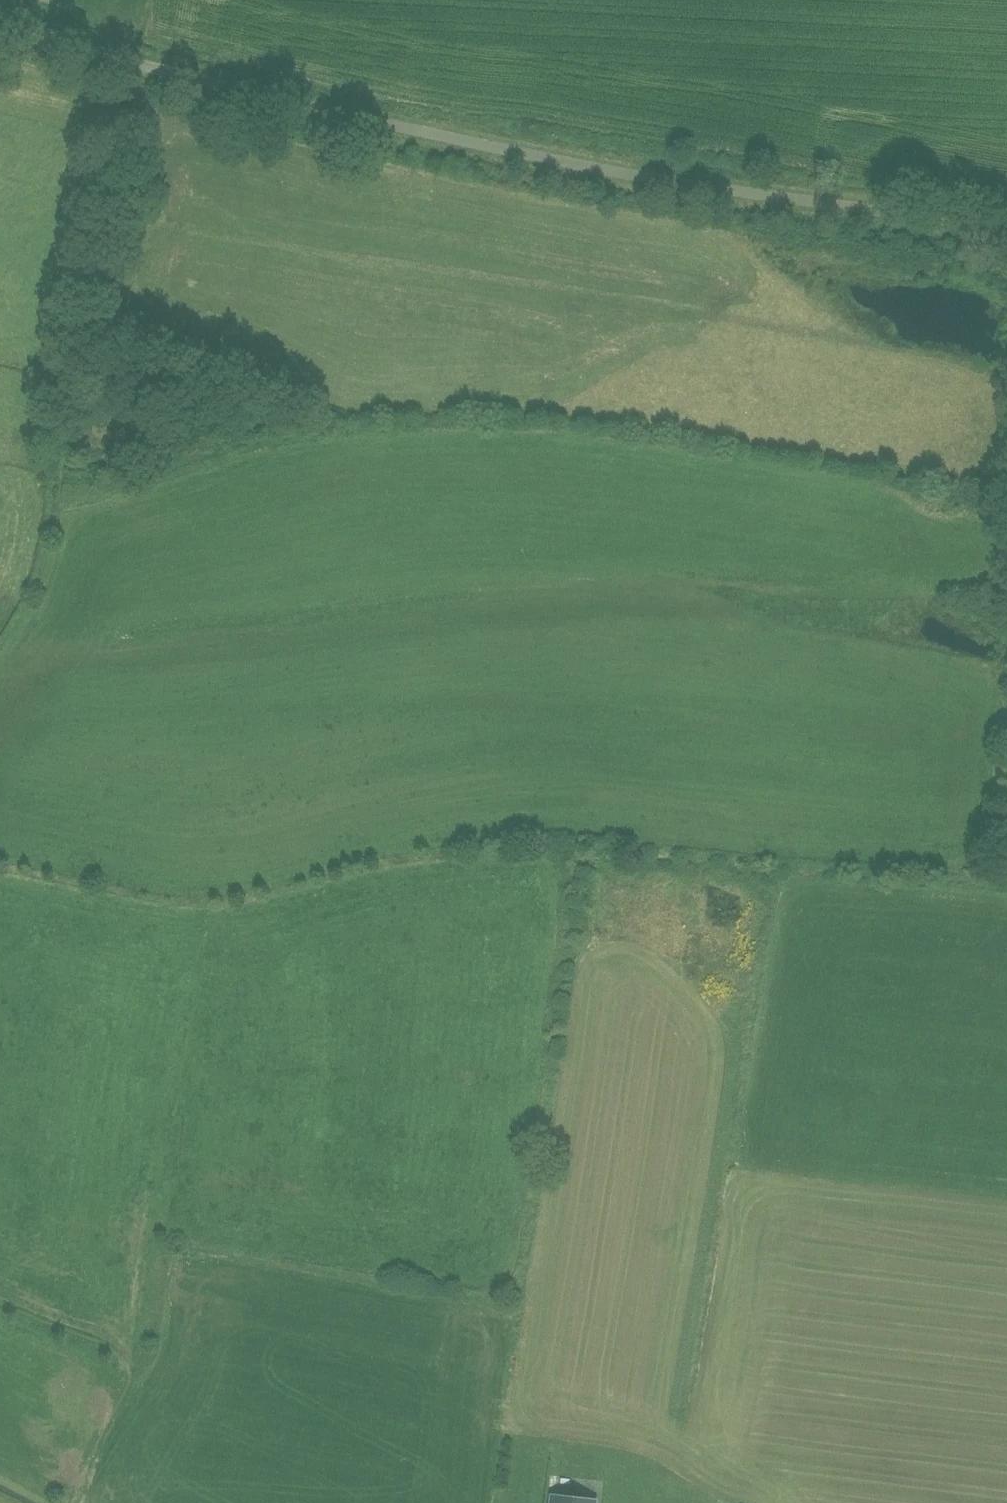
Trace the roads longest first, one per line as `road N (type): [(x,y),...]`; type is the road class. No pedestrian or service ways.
road 1 (unclassified): [(1006,246),(505,164),(253,102),(0,18)]

